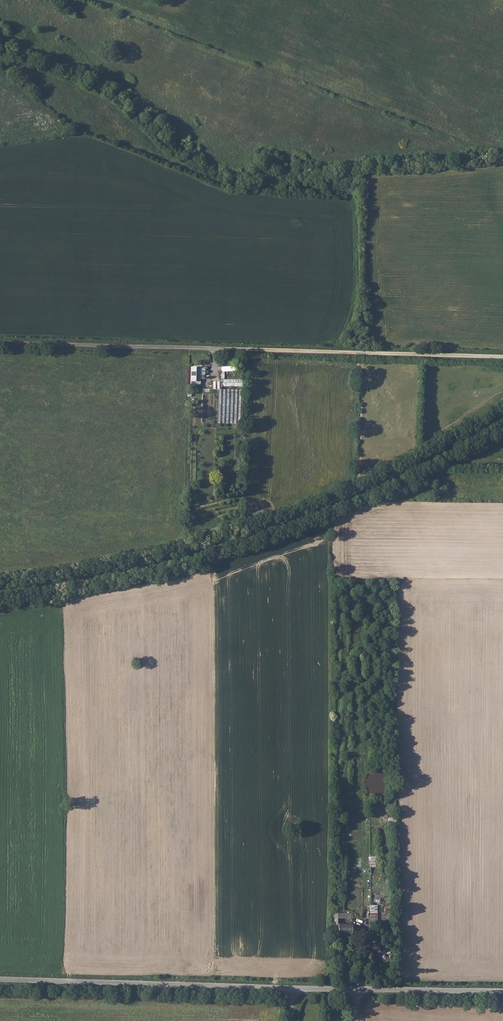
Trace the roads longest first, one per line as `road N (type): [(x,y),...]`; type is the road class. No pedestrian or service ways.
road 1 (unclassified): [(0,343),(502,357)]
road 2 (unclassified): [(502,992),(0,979)]

